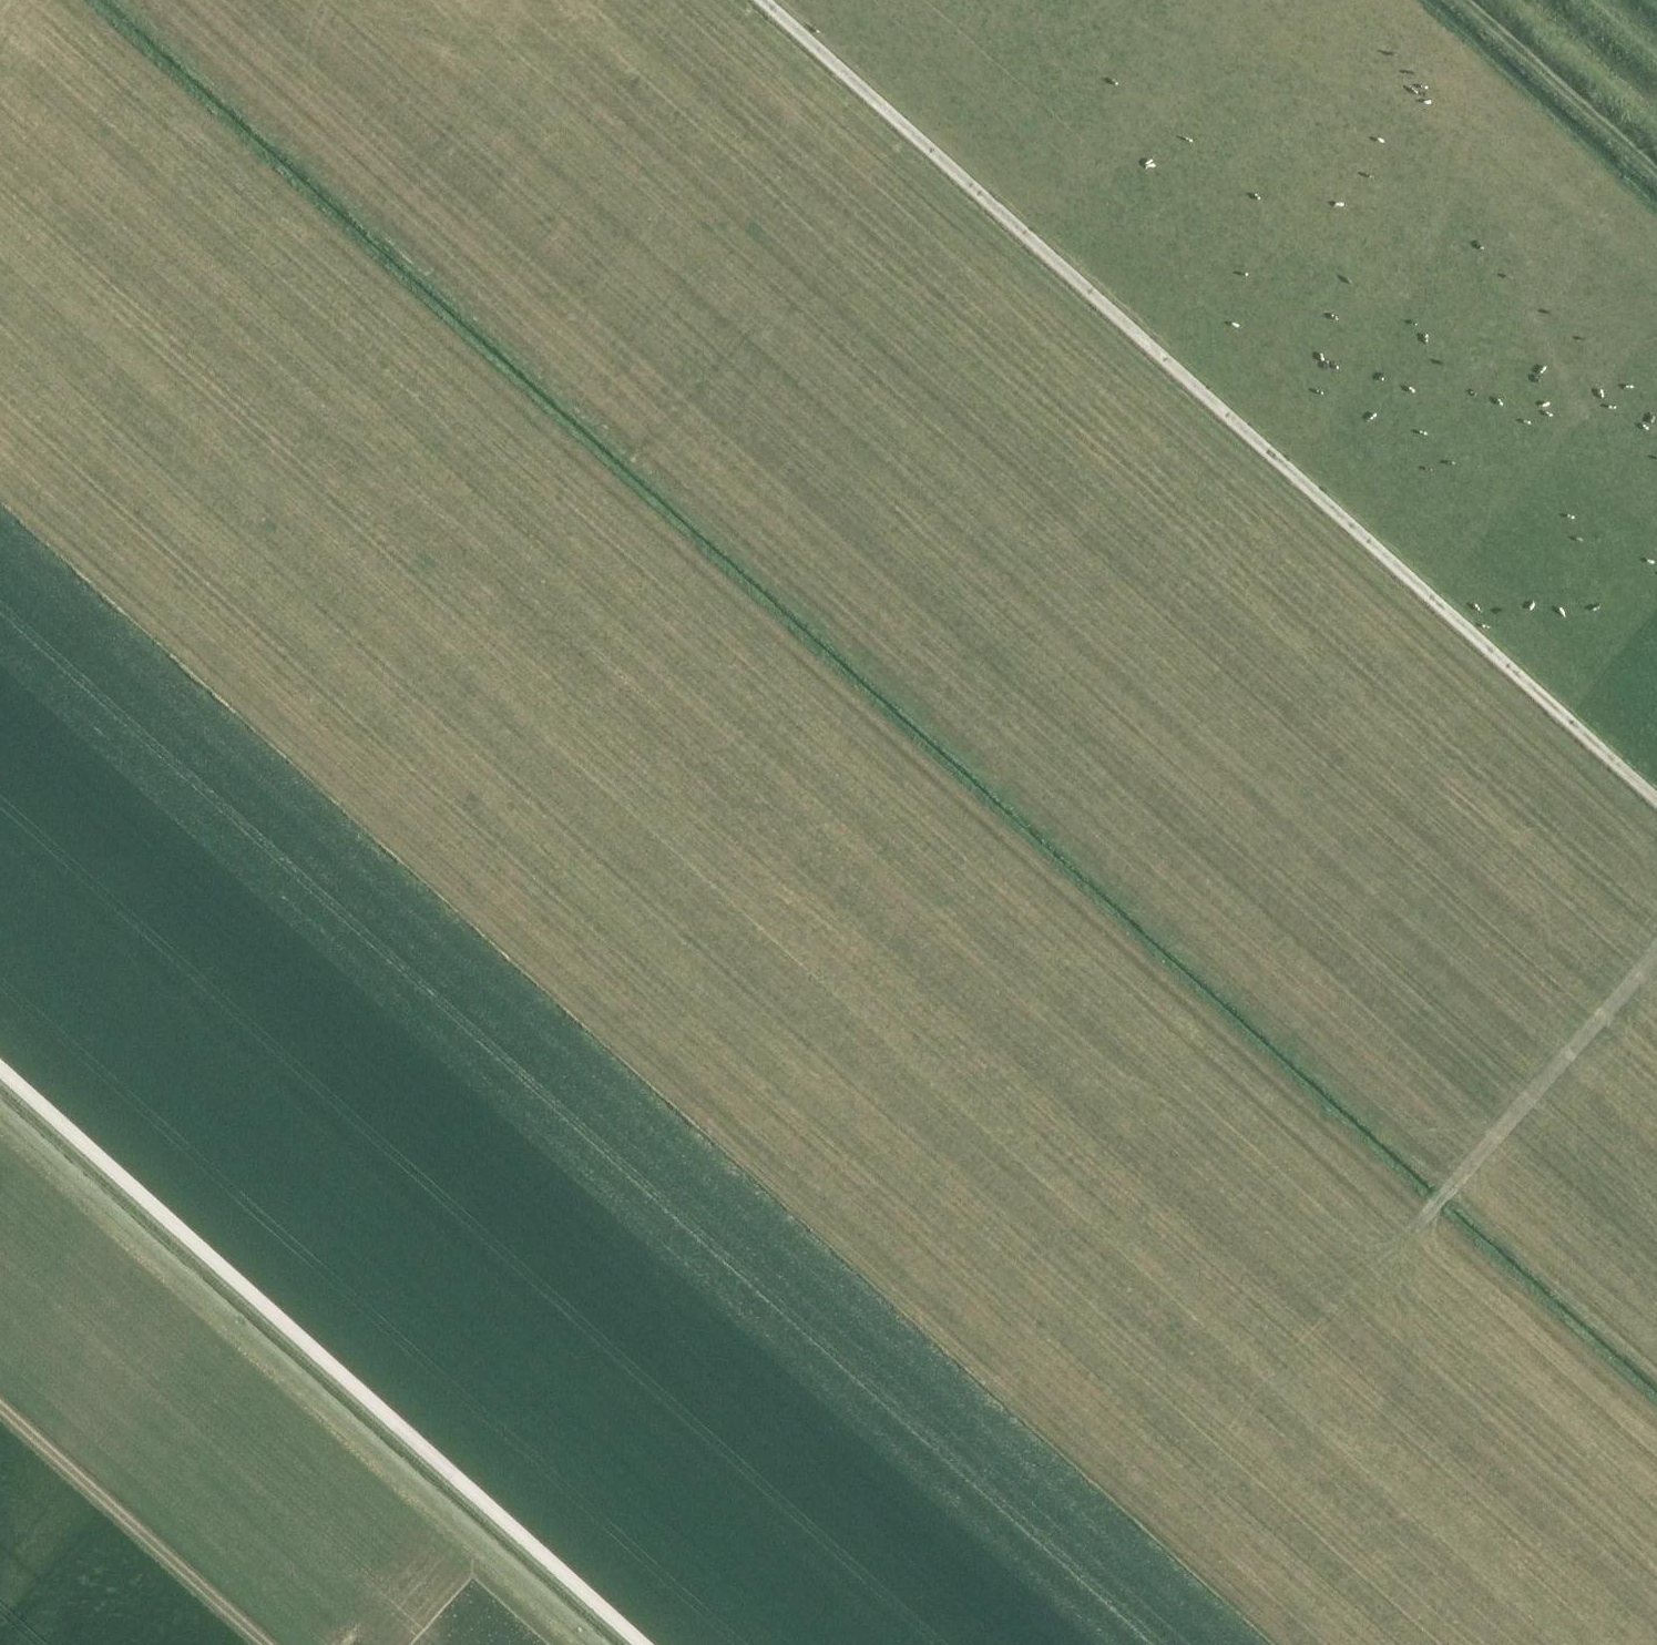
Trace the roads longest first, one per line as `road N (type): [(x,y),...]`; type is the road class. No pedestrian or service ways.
road 1 (track): [(641,1644),(0,1070)]

